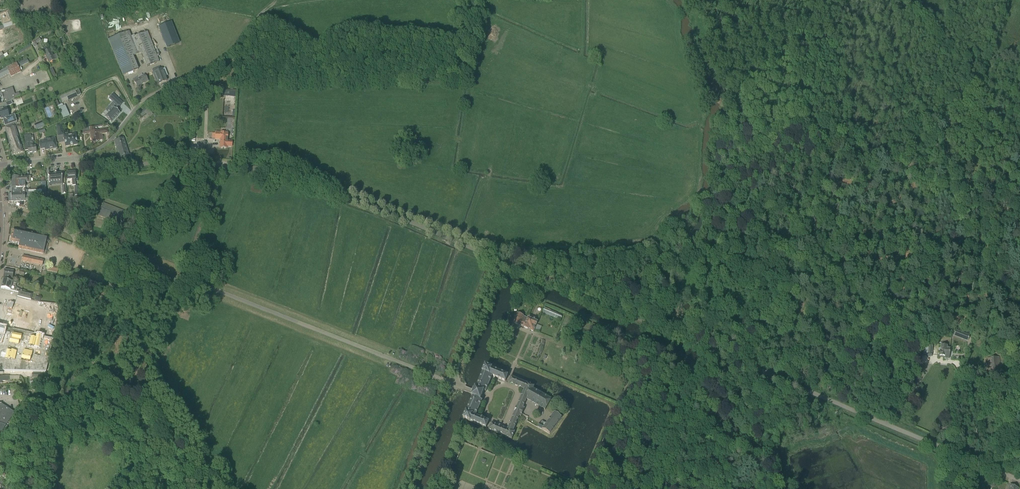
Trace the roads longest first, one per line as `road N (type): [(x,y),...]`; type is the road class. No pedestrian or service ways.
road 1 (unclassified): [(1019,480),(301,175),(76,158)]
road 2 (unclassified): [(453,383),(0,209)]
road 3 (track): [(278,0),(224,57),(177,83)]
road 4 (track): [(502,261),(453,383)]
road 5 (unclassified): [(76,158),(177,83)]

